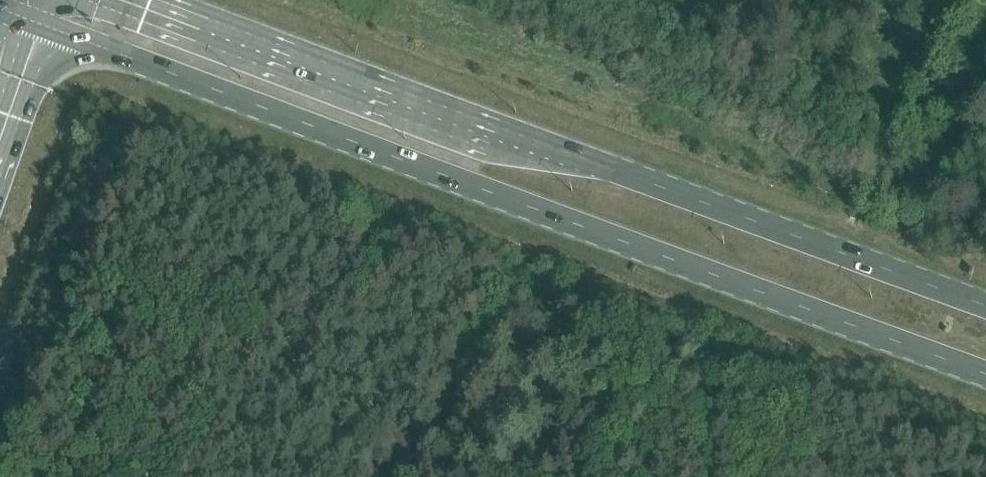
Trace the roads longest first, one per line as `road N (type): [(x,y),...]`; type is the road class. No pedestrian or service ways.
road 1 (primary): [(47,26),(985,376)]
road 2 (primary): [(985,303),(154,0)]
road 3 (secondary): [(0,158),(47,26)]

